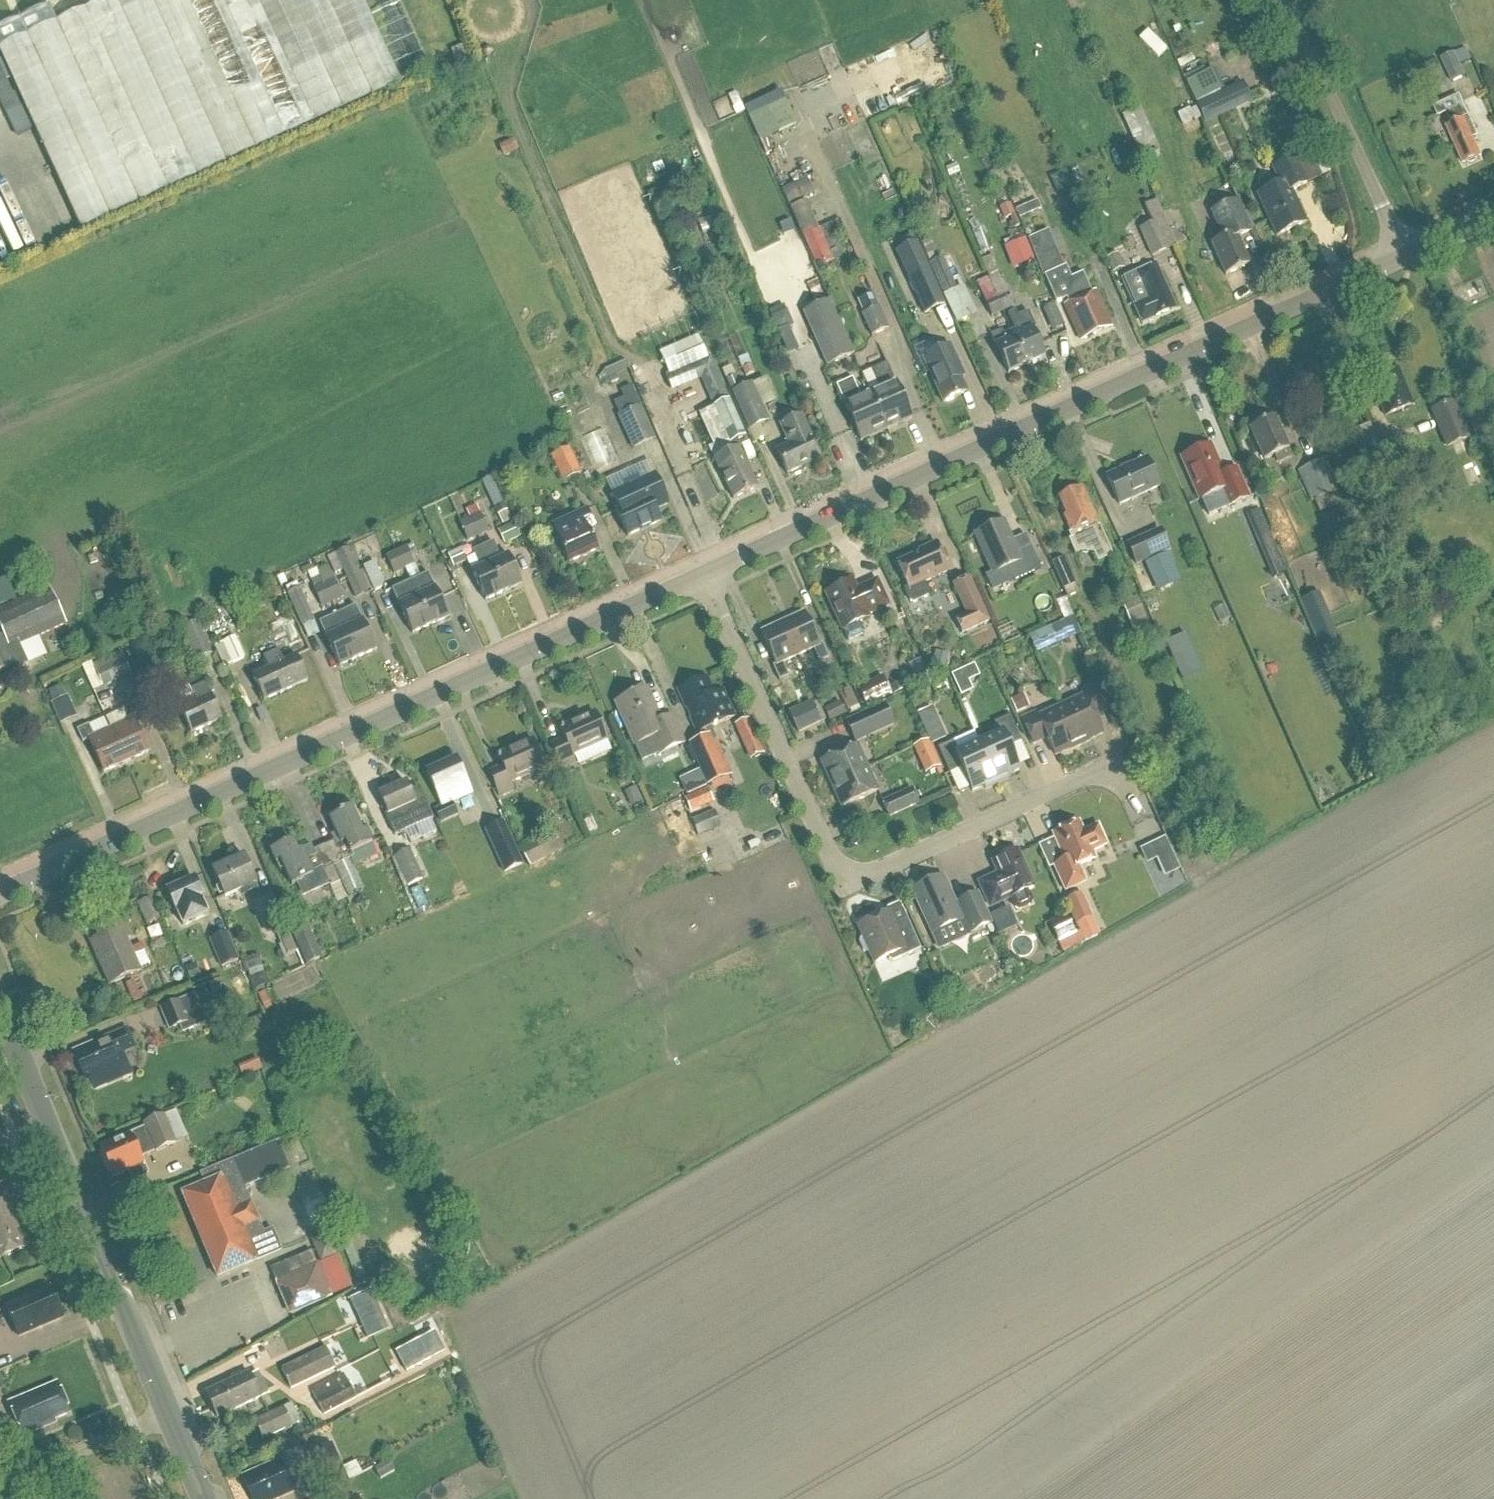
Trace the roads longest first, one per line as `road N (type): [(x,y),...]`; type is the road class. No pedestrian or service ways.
road 1 (tertiary): [(1404,256),(702,576)]
road 2 (tertiary): [(702,576),(0,894)]
road 3 (residential): [(1125,788),(1113,764),(859,879),(836,872),(702,576)]
road 4 (primary): [(203,1498),(0,1008)]
road 5 (unclassified): [(1404,256),(1286,0)]

